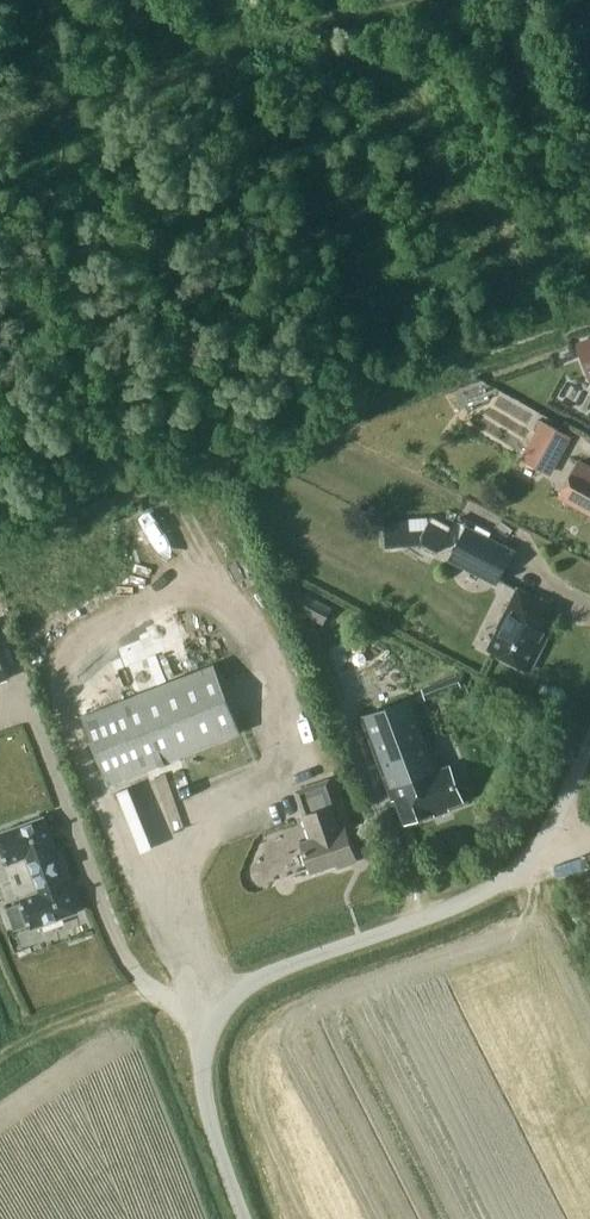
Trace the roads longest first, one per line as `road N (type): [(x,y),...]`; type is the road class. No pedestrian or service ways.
road 1 (unclassified): [(589,747),(542,840),(485,893),(216,999),(201,1040),(206,1103),(245,1218)]

